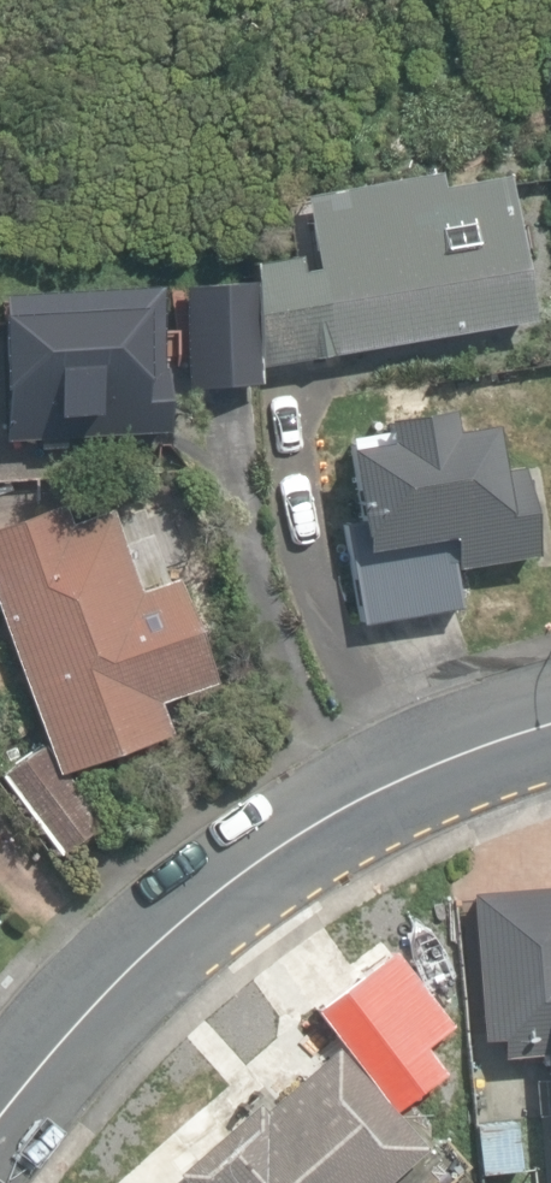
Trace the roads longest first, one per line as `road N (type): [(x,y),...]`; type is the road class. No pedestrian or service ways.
road 1 (residential): [(0,1114),(219,877),(390,773),(550,716)]

